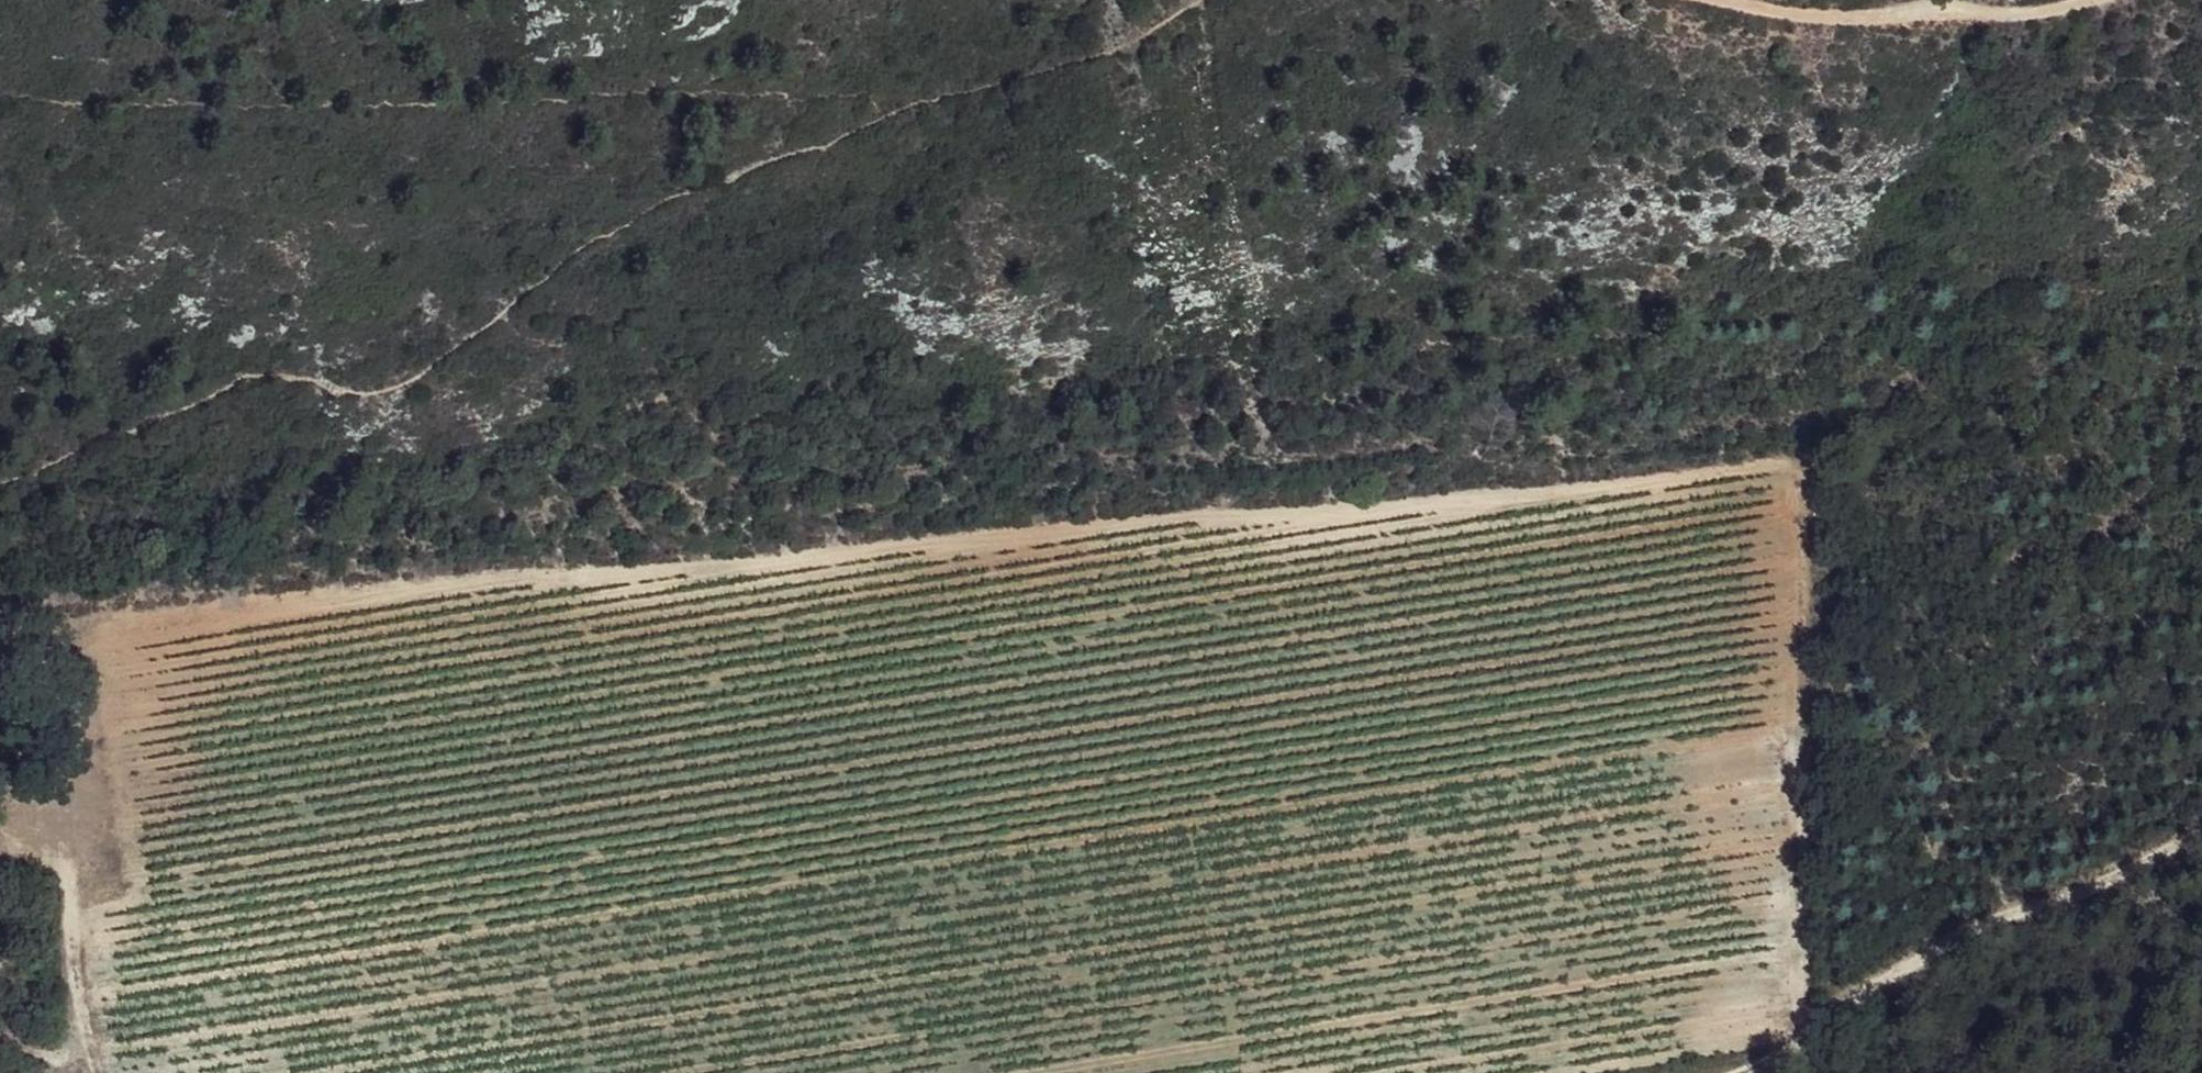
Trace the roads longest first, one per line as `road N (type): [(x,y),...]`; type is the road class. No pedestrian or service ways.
road 1 (track): [(1785,1072),(1943,951),(2201,831)]
road 2 (track): [(1727,0),(1875,22),(2018,12),(2074,0)]

